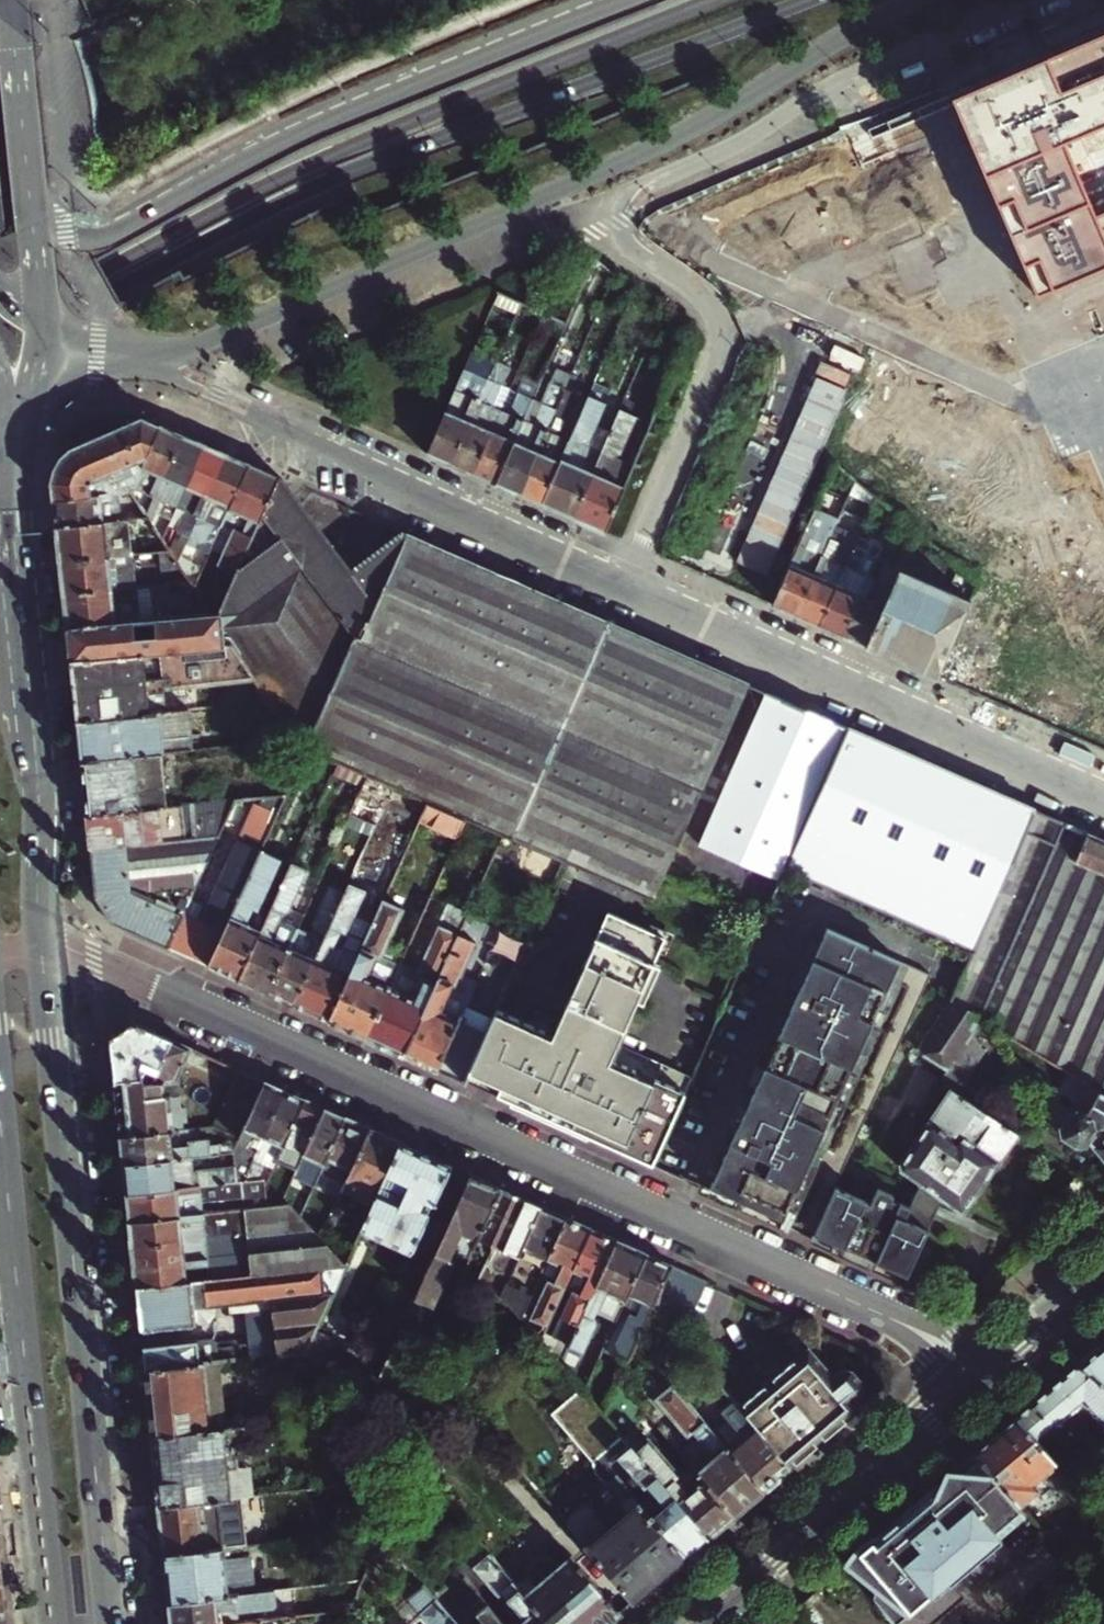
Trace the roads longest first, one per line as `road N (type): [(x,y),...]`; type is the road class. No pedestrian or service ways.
road 1 (residential): [(979,1382),(903,1325),(93,956),(44,948)]
road 2 (unclassified): [(1028,0),(835,84),(618,202),(619,229),(705,299),(725,341),(724,365),(627,575)]
road 3 (trunk): [(0,352),(325,184),(809,0)]
road 4 (primary): [(135,357),(204,344),(685,130),(908,0)]
road 5 (trunk): [(714,0),(337,152),(0,325)]
road 6 (primary): [(111,1623),(44,948)]
road 7 (primary): [(629,0),(320,125),(111,234),(65,233),(35,206)]
road 8 (residential): [(135,357),(627,575)]
road 9 (residential): [(627,575),(1103,788)]
road 10 (primary): [(0,1112),(54,1623)]
road 11 (primary): [(44,948),(12,523)]
road 12 (tertiary): [(694,1623),(979,1382)]
road 13 (primary): [(35,206),(10,0)]
road 14 (tertiary): [(979,1382),(1103,1272)]
road 15 (primary): [(12,523),(30,401)]

